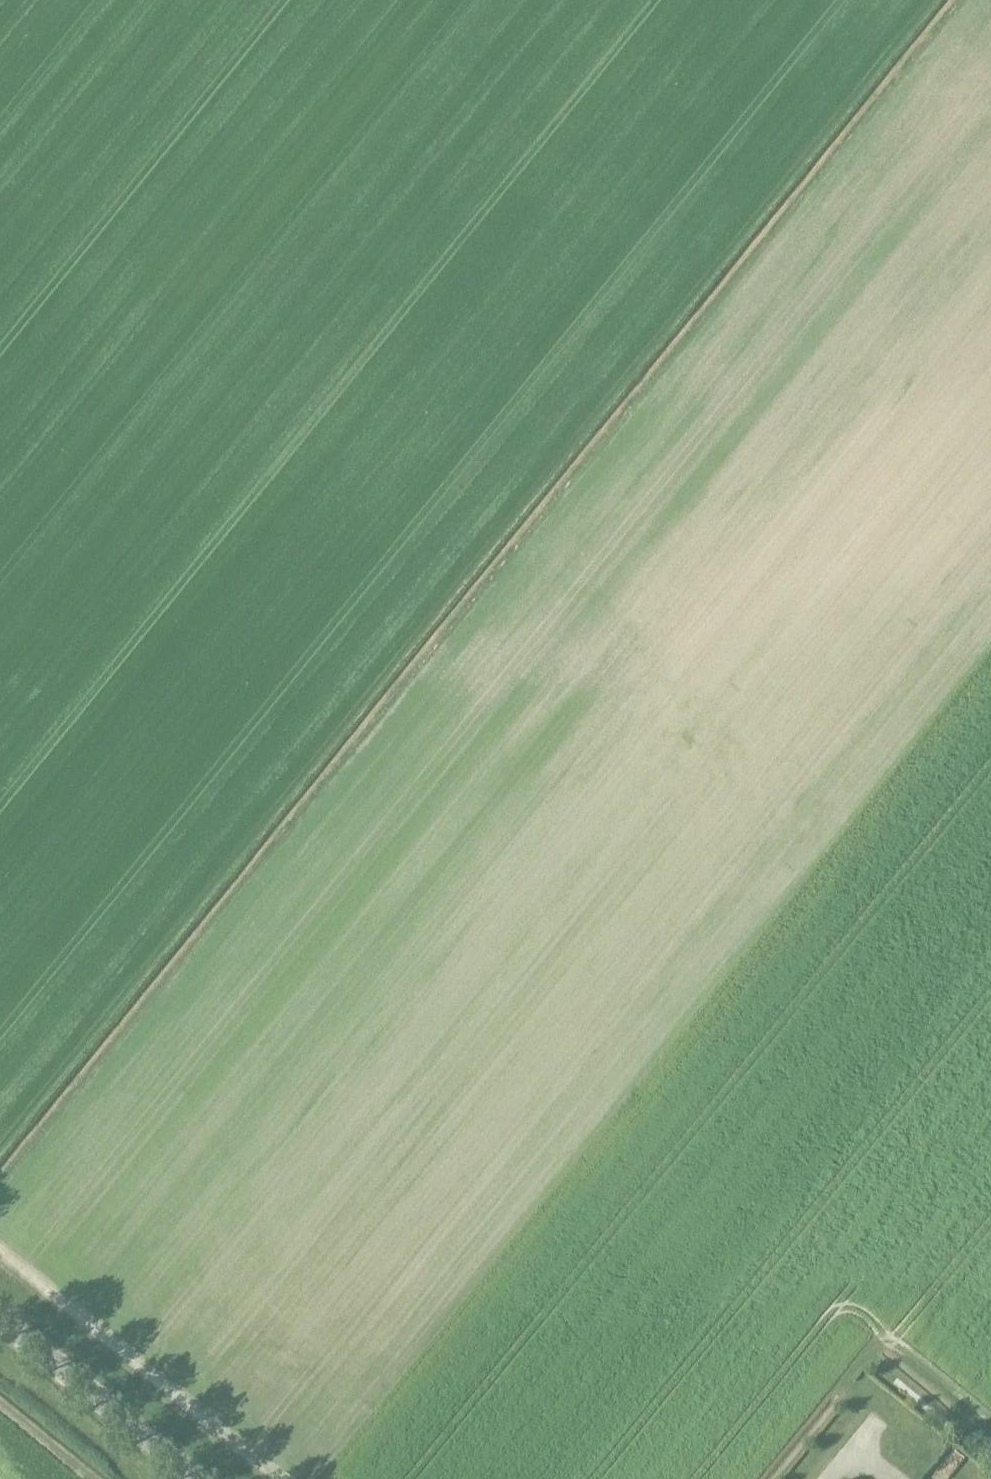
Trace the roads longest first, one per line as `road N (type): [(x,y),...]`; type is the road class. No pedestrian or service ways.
road 1 (secondary): [(196,1478),(0,1320)]

